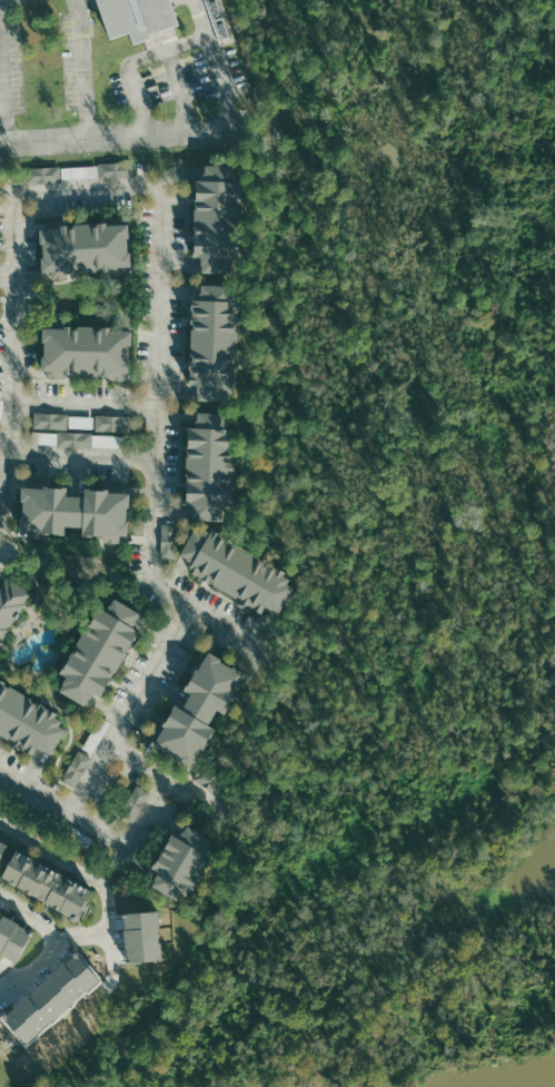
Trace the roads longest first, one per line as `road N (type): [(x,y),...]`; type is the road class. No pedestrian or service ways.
road 1 (residential): [(0,823),(100,890),(110,936),(111,986),(39,1048)]

